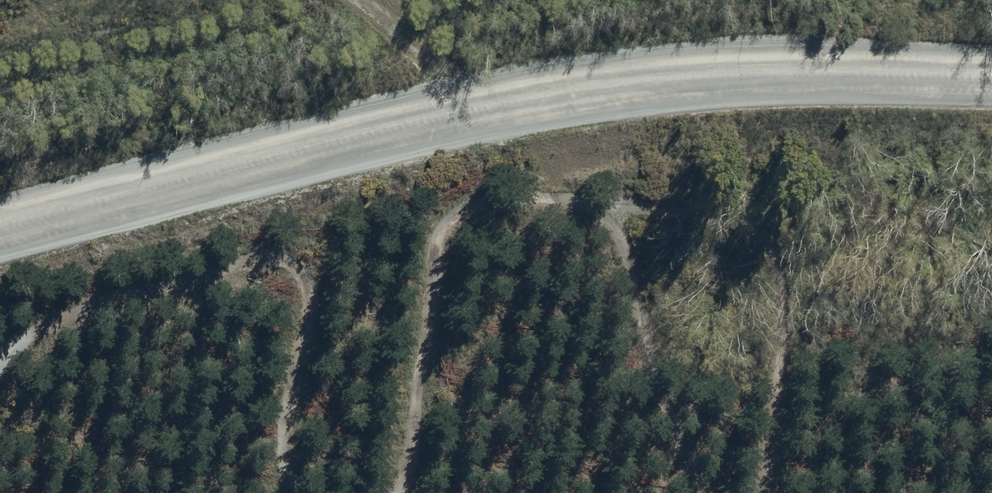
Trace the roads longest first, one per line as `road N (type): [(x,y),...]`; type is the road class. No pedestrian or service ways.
road 1 (track): [(991,77),(713,107),(0,268)]
road 2 (track): [(700,492),(636,293),(588,202),(402,31),(355,0)]

